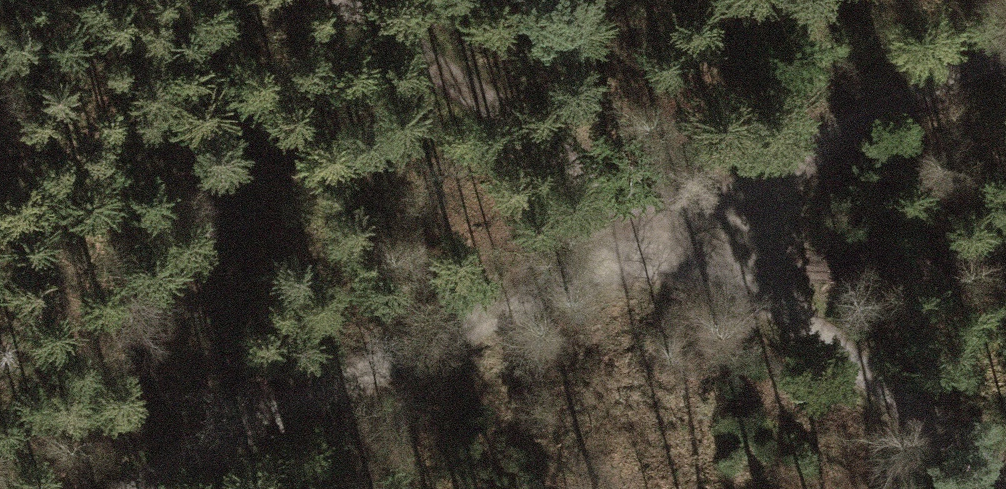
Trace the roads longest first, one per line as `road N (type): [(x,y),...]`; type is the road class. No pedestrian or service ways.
road 1 (track): [(141,488),(214,444),(503,304),(691,245)]
road 2 (track): [(331,0),(502,123),(691,245)]
road 3 (track): [(1005,476),(691,245)]
road 4 (track): [(691,245),(792,154),(1005,58)]
road 5 (track): [(1005,254),(750,288)]
road 6 (track): [(759,0),(644,215)]

